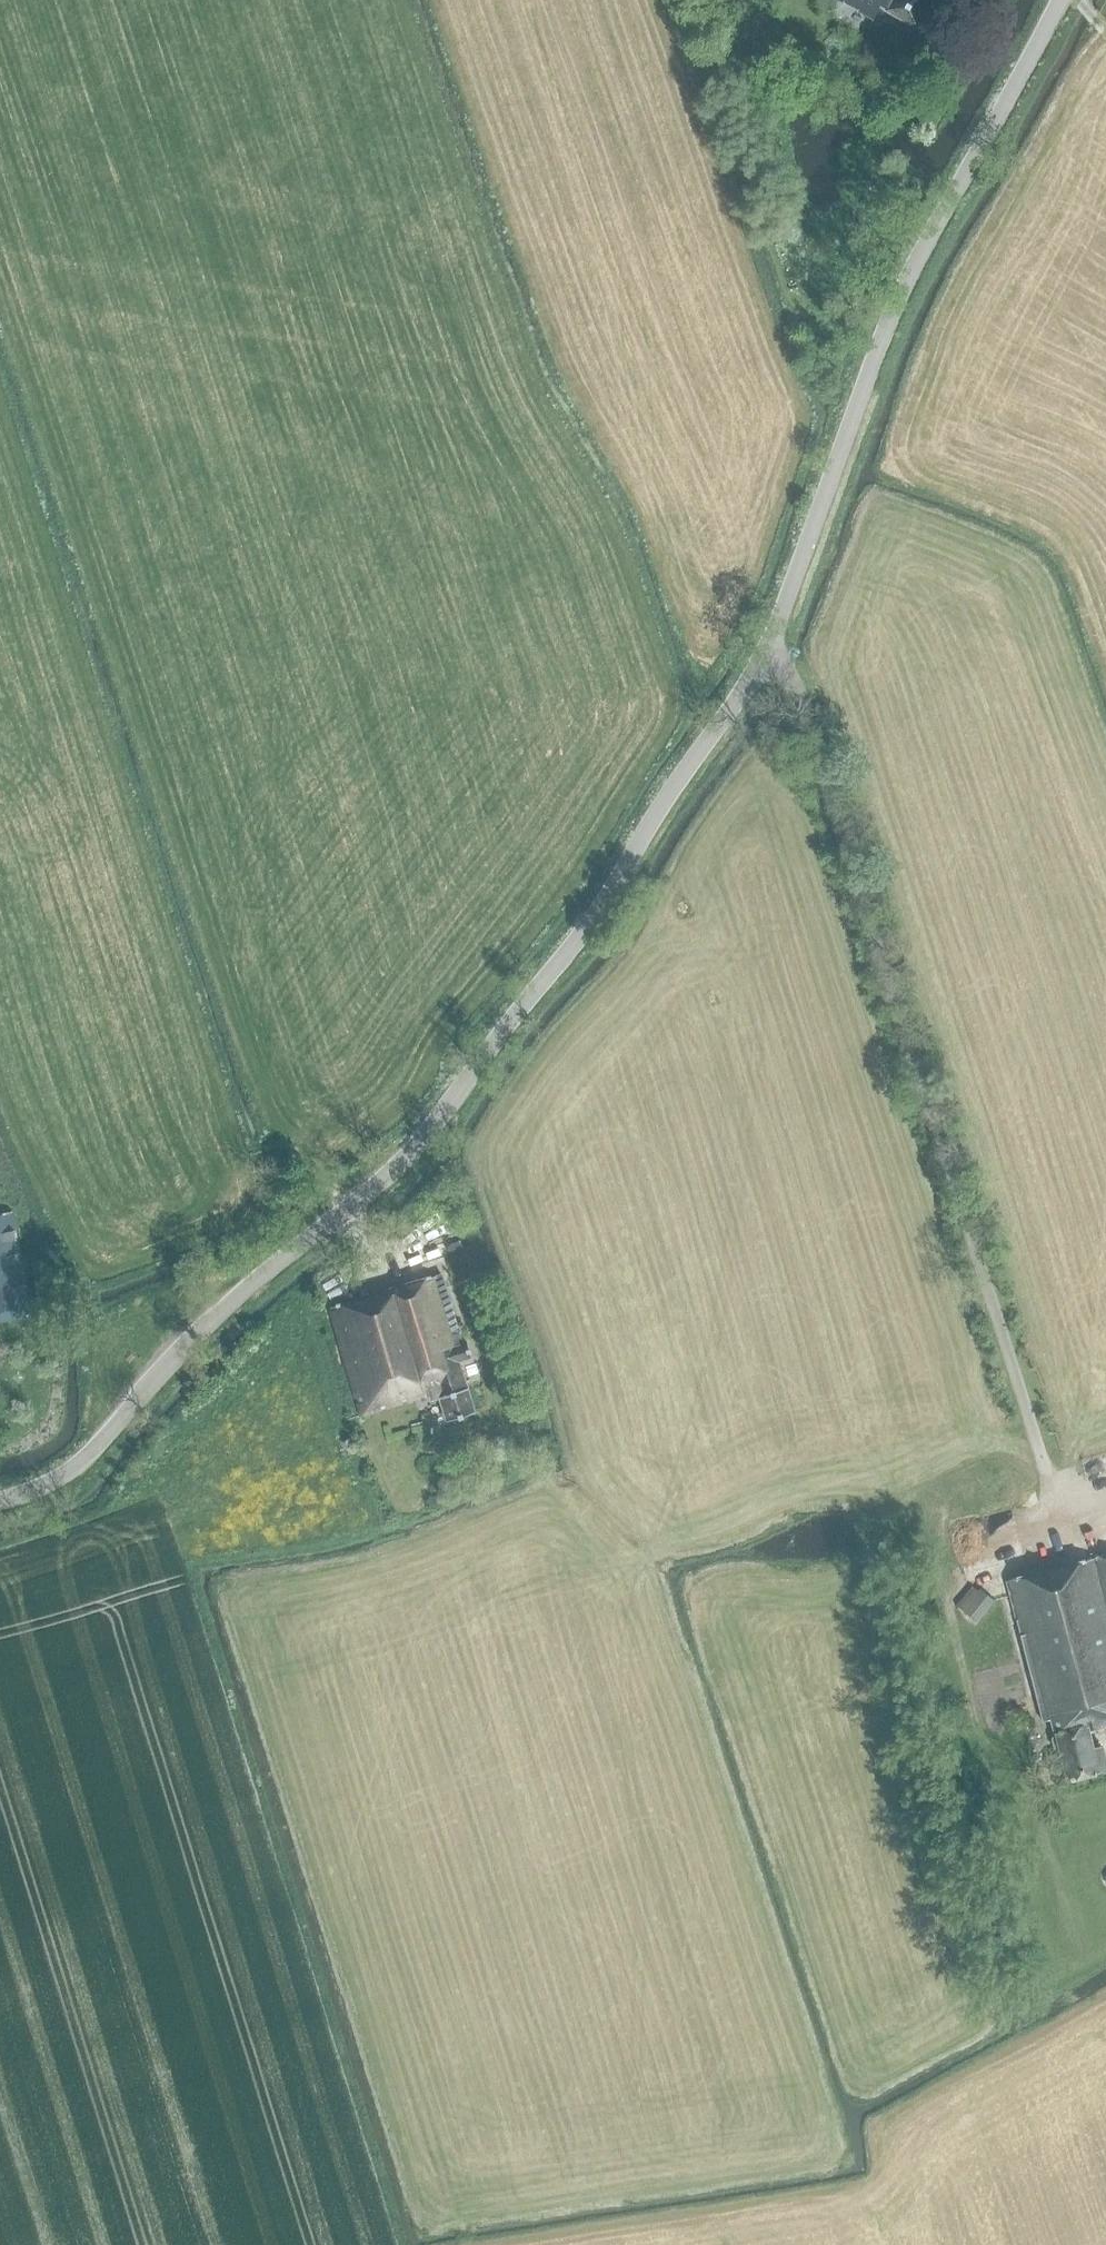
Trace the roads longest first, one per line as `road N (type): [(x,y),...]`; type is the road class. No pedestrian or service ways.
road 1 (unclassified): [(0,1501),(68,1474),(207,1321),(383,1179),(458,1092),(633,854),(769,648),(882,335),(1060,0)]

